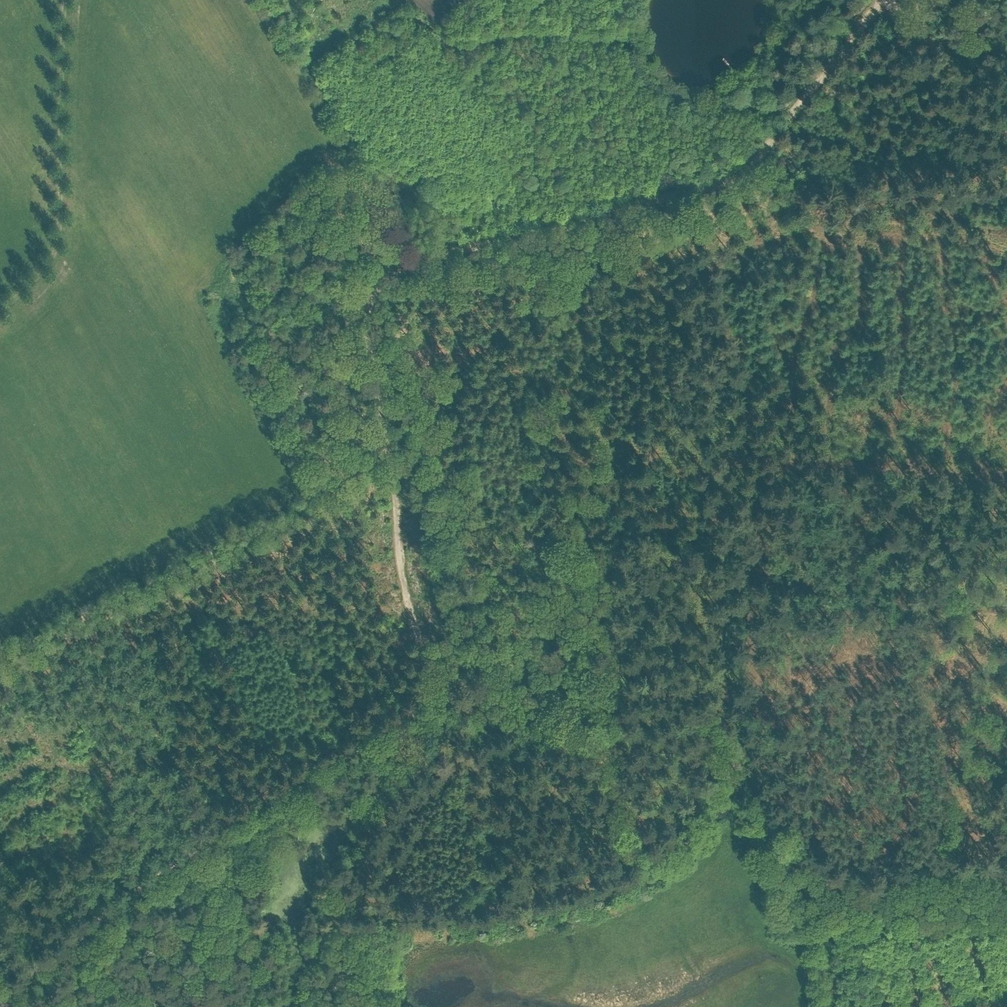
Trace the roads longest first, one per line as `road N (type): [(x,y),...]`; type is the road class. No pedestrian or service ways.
road 1 (track): [(884,0),(735,179),(431,256),(386,280),(370,301),(366,330),(397,555),(427,681),(423,701),(220,828),(0,1000)]
road 2 (track): [(426,695),(513,659),(588,646),(637,651),(690,679),(742,753),(807,904),(820,1006)]
road 3 (track): [(0,642),(388,450)]
road 4 (track): [(1006,609),(836,603),(741,610),(730,620),(744,730),(738,747)]
road 5 (track): [(614,212),(648,284),(655,320),(663,564)]
road 6 (track): [(0,313),(44,268),(58,238),(64,0)]
road 7 (track): [(796,880),(824,891),(923,889),(964,901),(1006,891)]
road 8 (track): [(885,0),(1006,135)]
road 9 (track): [(370,301),(345,256),(333,251),(242,247)]

